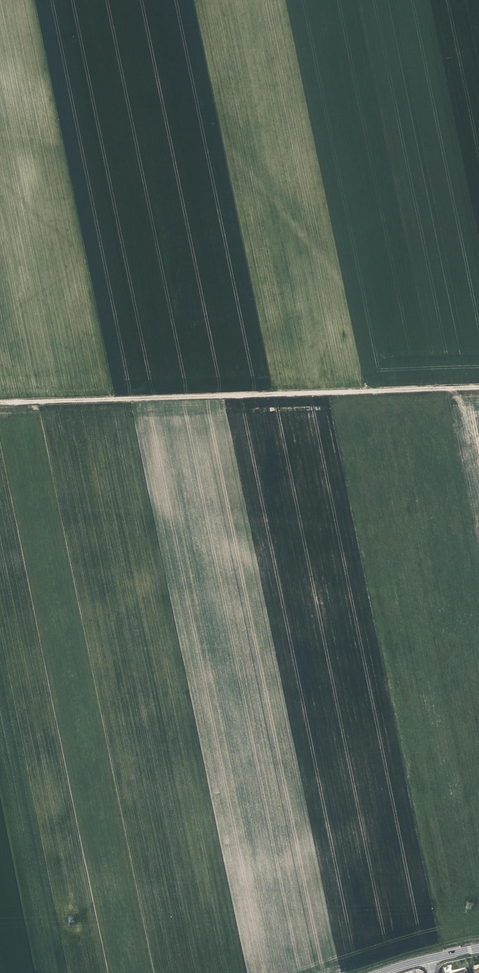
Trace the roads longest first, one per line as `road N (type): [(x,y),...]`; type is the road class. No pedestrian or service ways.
road 1 (track): [(478,387),(0,402)]

